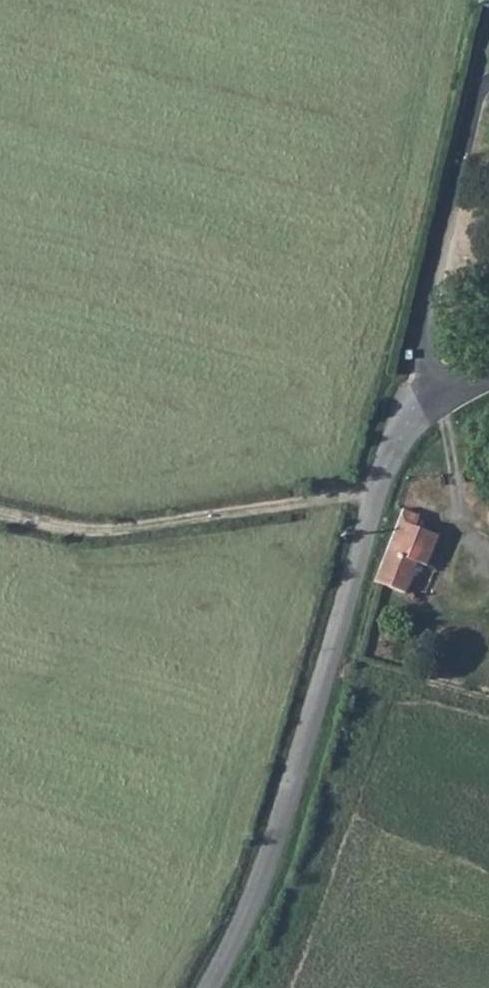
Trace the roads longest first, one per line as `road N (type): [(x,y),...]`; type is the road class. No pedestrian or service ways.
road 1 (unclassified): [(214,987),(272,873),(400,426),(434,395),(488,384)]
road 2 (track): [(376,491),(58,535),(0,519)]
road 3 (track): [(434,395),(428,328),(465,127)]

